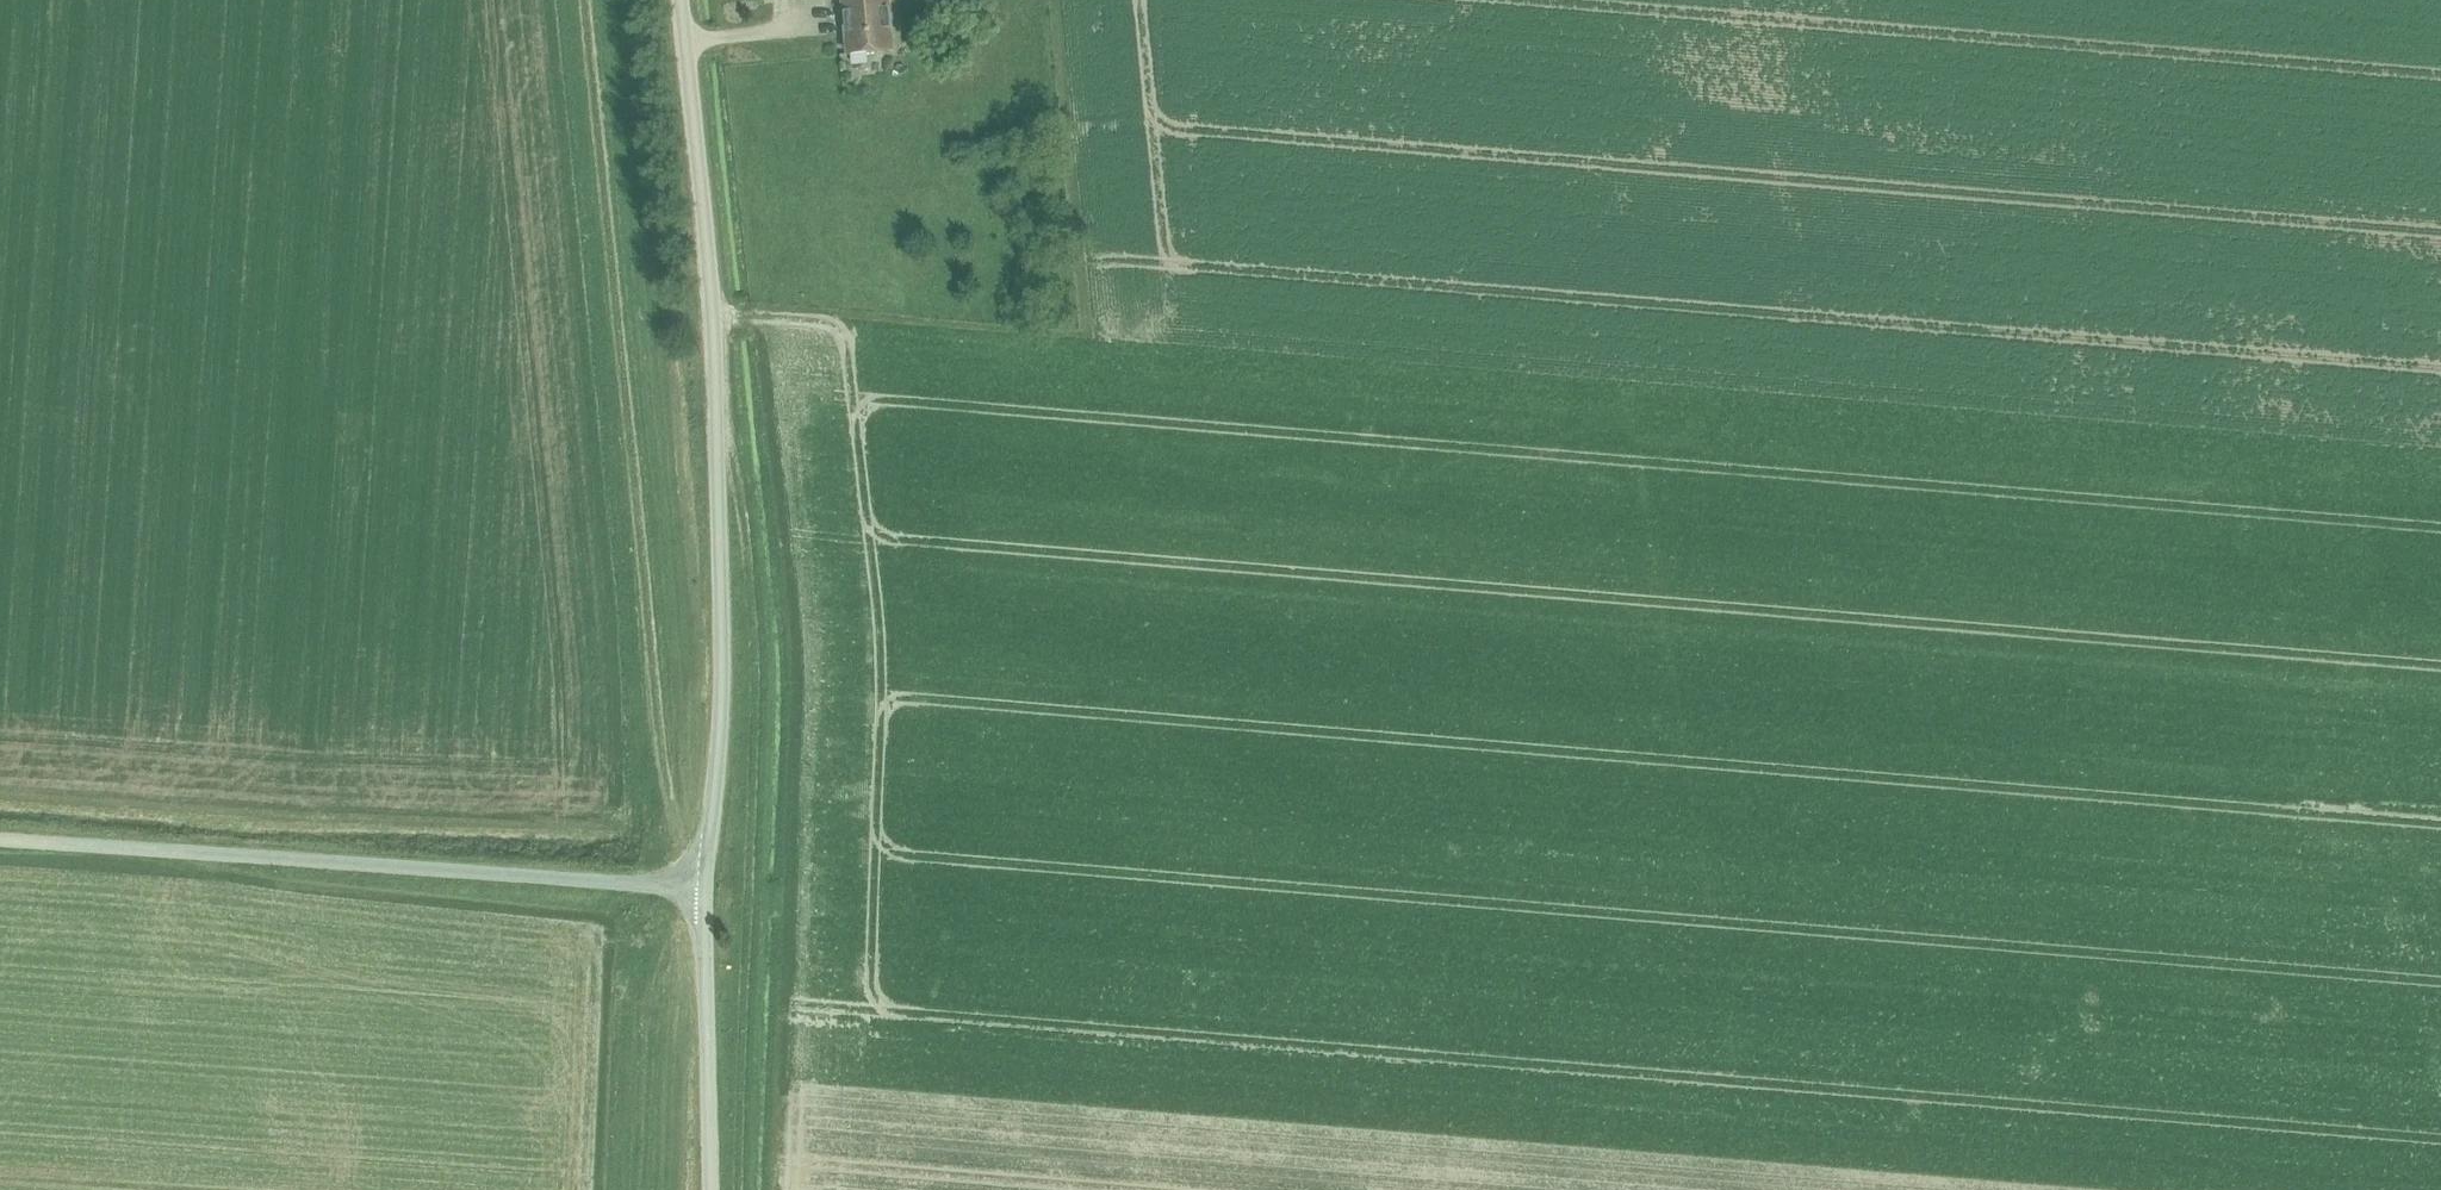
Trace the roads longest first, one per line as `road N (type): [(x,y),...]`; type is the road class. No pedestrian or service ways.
road 1 (unclassified): [(696,894),(725,676),(703,203),(681,0)]
road 2 (unclassified): [(696,894),(0,844)]
road 3 (unclassified): [(713,1189),(696,894)]

